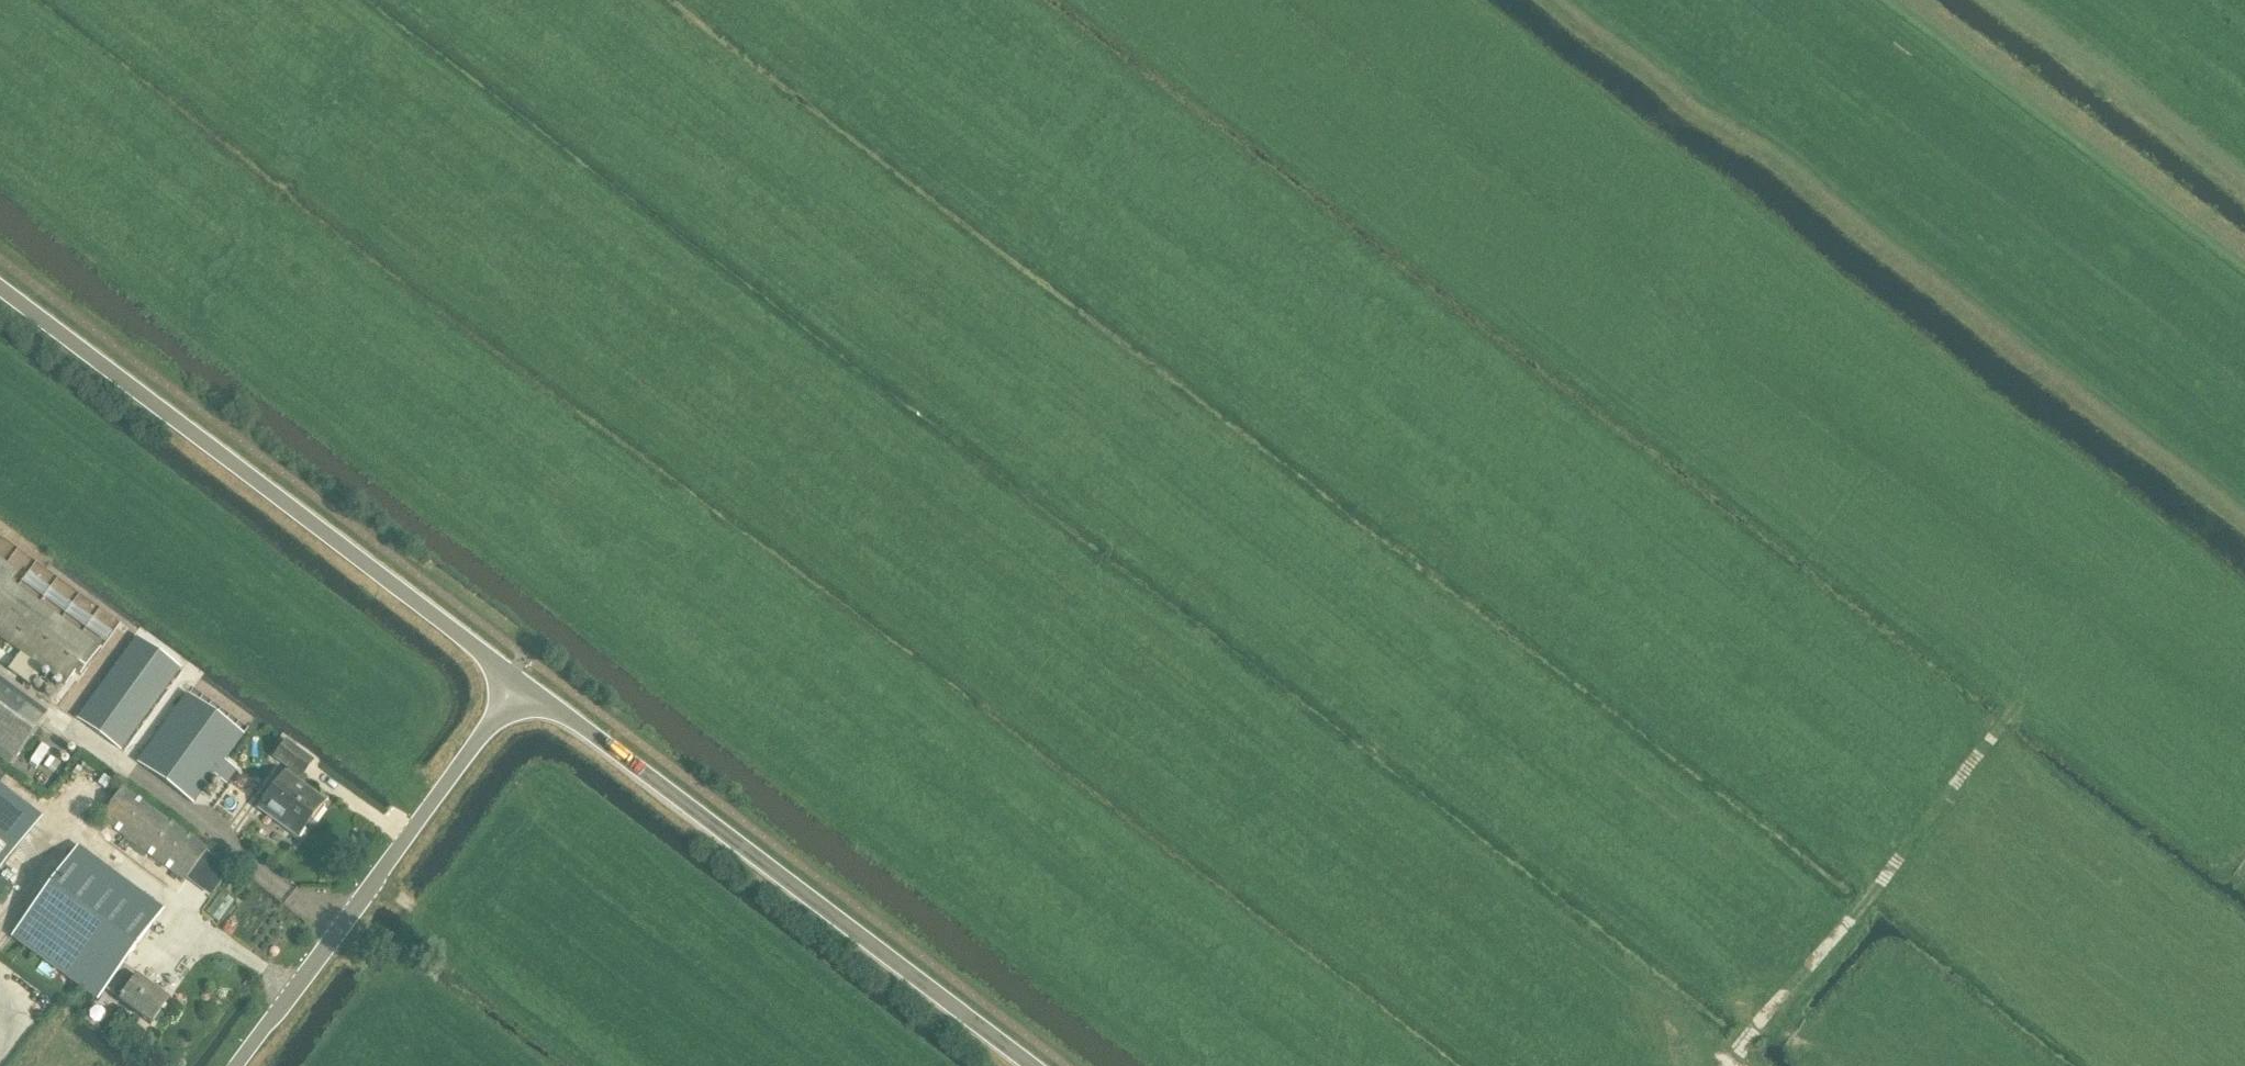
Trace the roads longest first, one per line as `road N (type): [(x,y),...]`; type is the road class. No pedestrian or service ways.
road 1 (tertiary): [(1023,1065),(510,676)]
road 2 (tertiary): [(510,676),(0,288)]
road 3 (unclassified): [(236,1065),(492,721),(510,676)]
road 4 (track): [(1741,1065),(1750,1034),(2031,693)]

